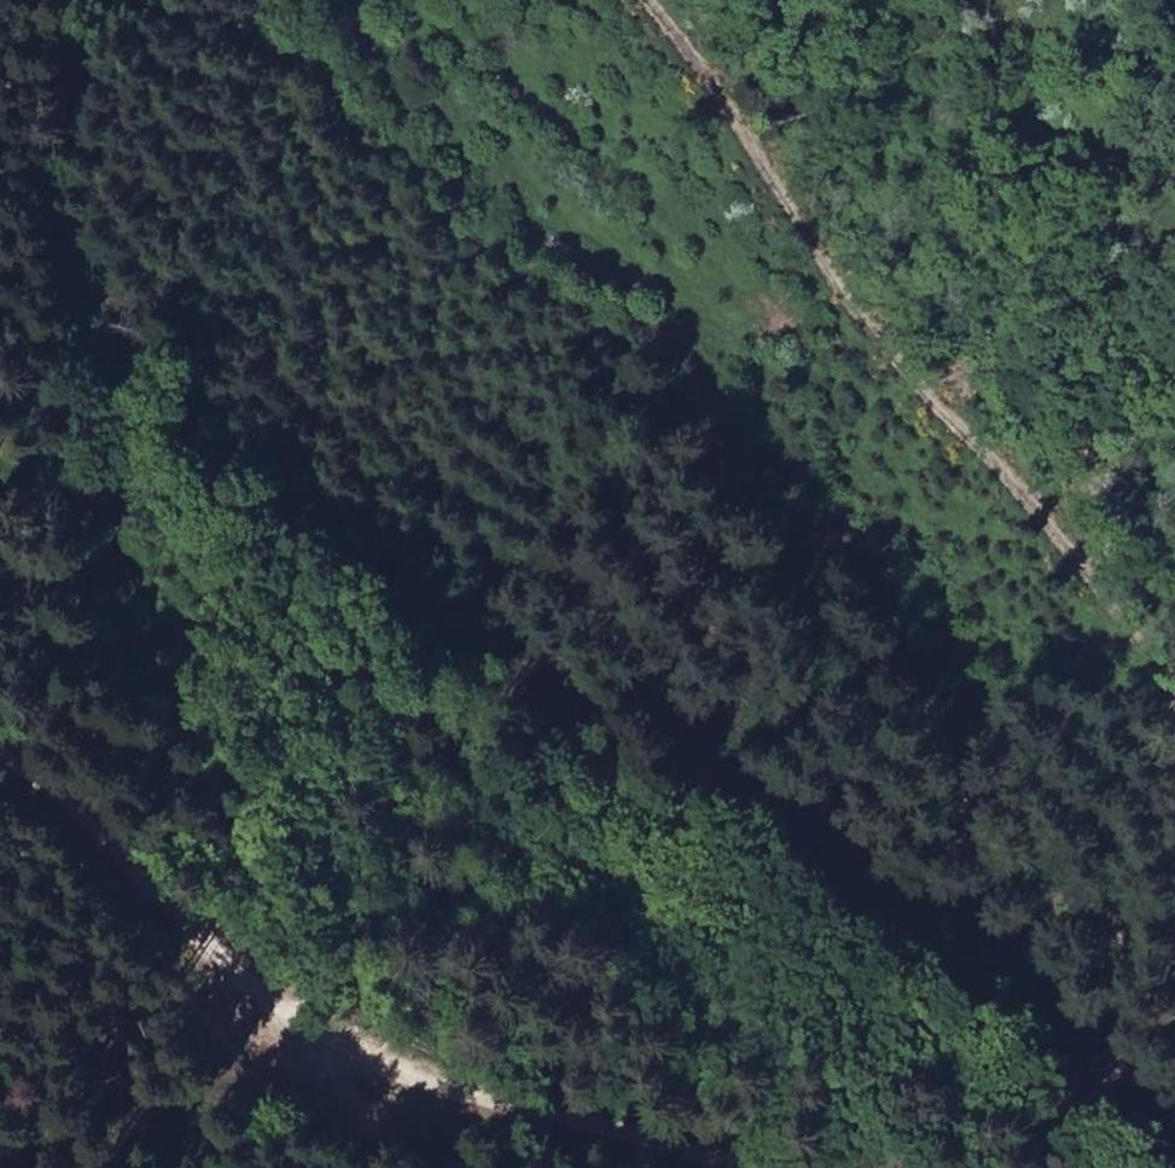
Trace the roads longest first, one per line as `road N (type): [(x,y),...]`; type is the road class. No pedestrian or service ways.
road 1 (track): [(609,0),(739,133),(940,417),(1174,711)]
road 2 (track): [(730,1167),(698,1151),(393,1063),(266,924),(65,755),(0,736)]

